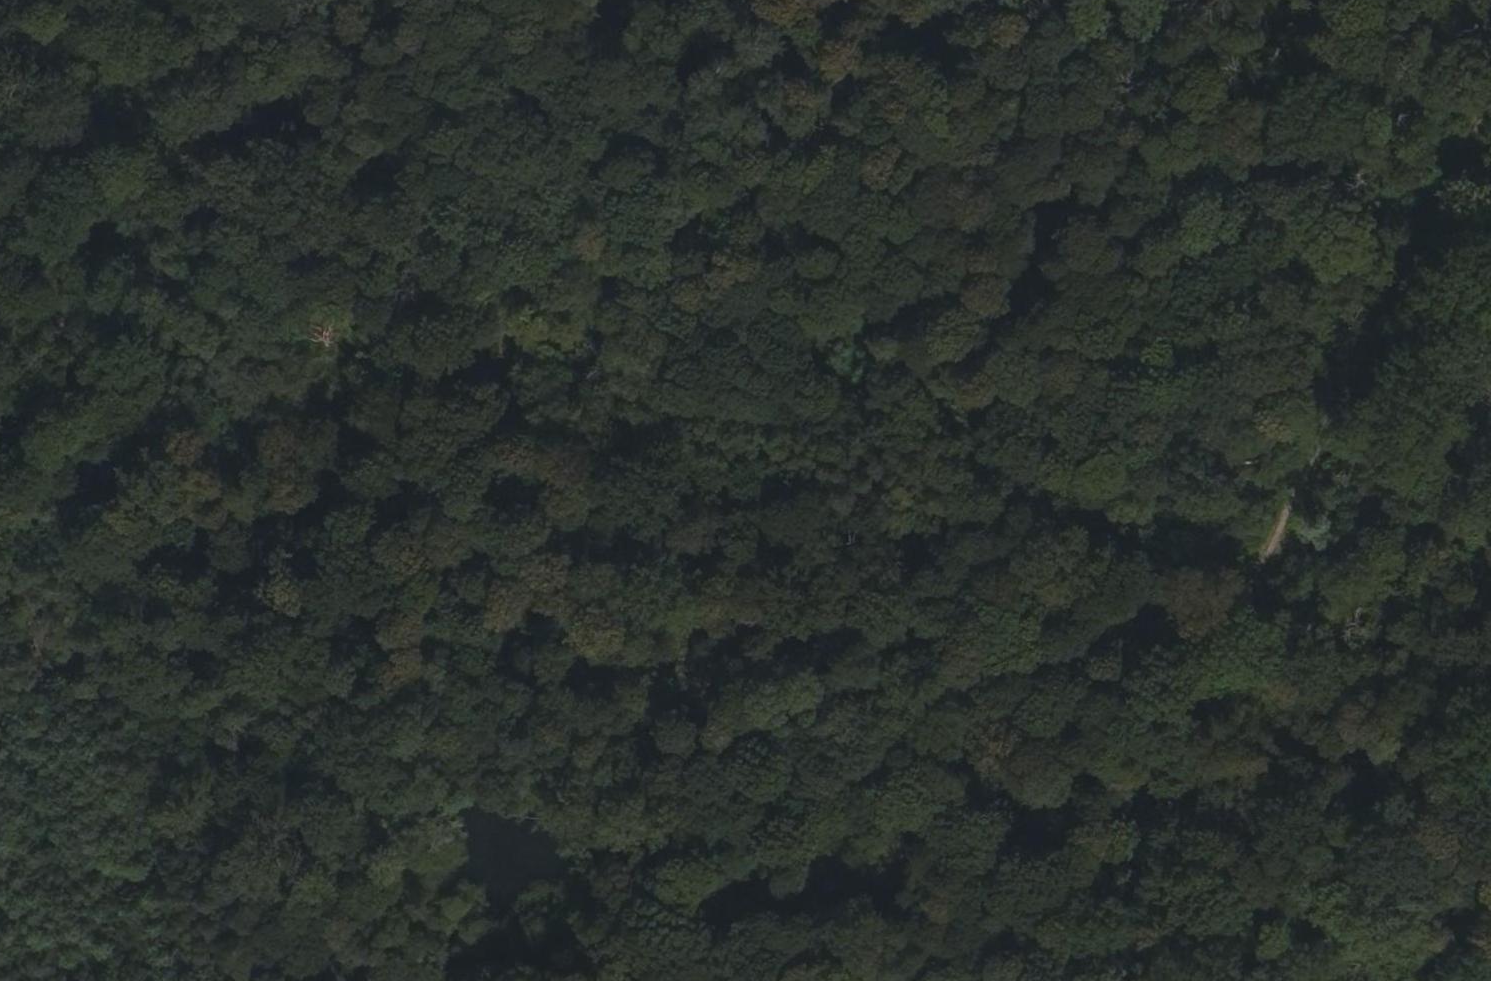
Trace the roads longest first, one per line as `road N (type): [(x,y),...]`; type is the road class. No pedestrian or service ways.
road 1 (track): [(1490,88),(1273,541)]
road 2 (track): [(1273,541),(1056,980)]
road 3 (track): [(1273,541),(1490,585)]

